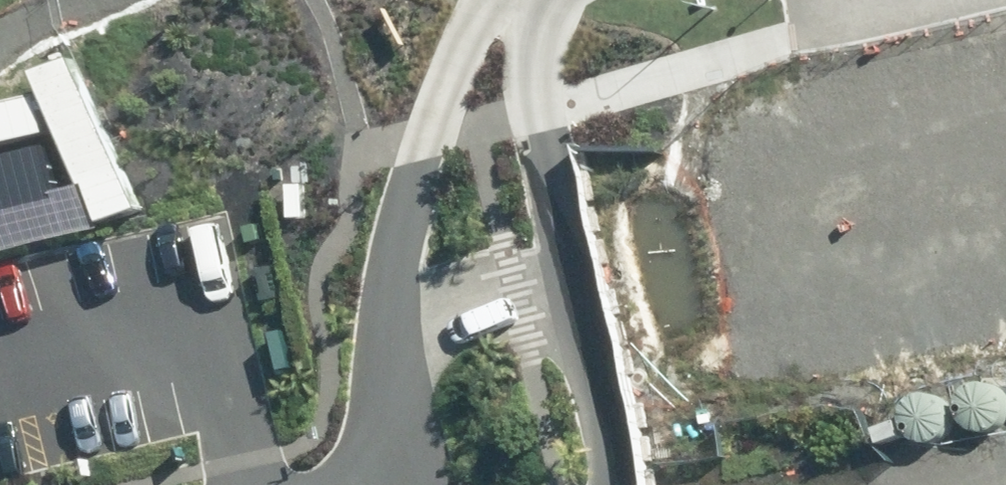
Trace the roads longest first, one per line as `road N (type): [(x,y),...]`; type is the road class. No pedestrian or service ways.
road 1 (residential): [(400,411),(390,333),(396,236),(415,156),(482,0)]
road 2 (residential): [(545,0),(536,73),(591,312)]
road 3 (residential): [(400,411),(423,346),(494,292),(557,292),(591,312)]
road 4 (residential): [(591,312),(621,427),(622,484)]

